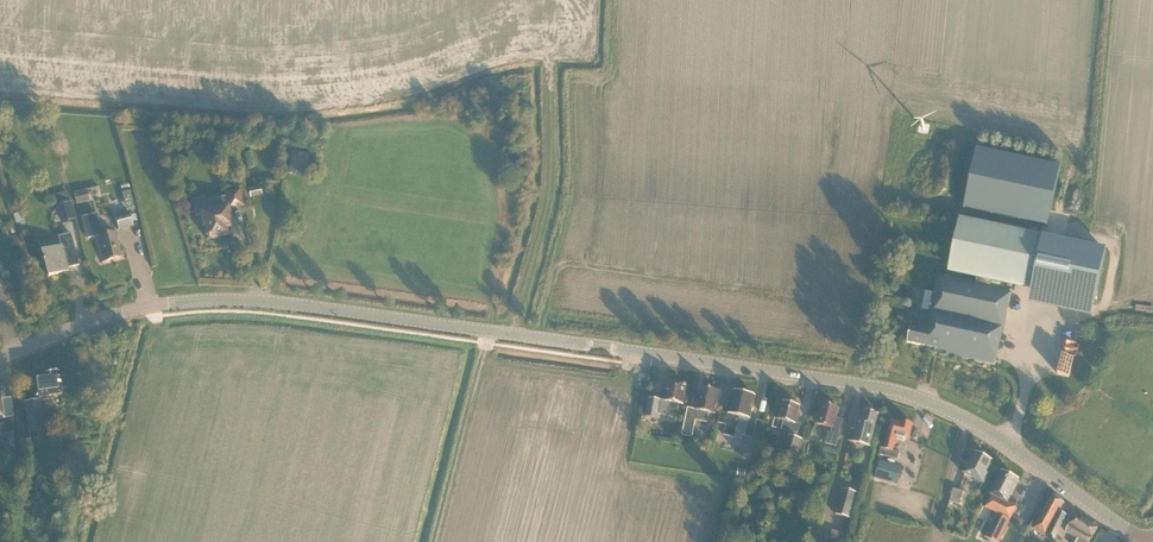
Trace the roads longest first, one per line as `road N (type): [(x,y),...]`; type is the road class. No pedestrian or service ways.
road 1 (tertiary): [(1146,541),(980,425),(934,402),(509,333)]
road 2 (tertiary): [(0,359),(146,307),(222,299),(509,333)]

